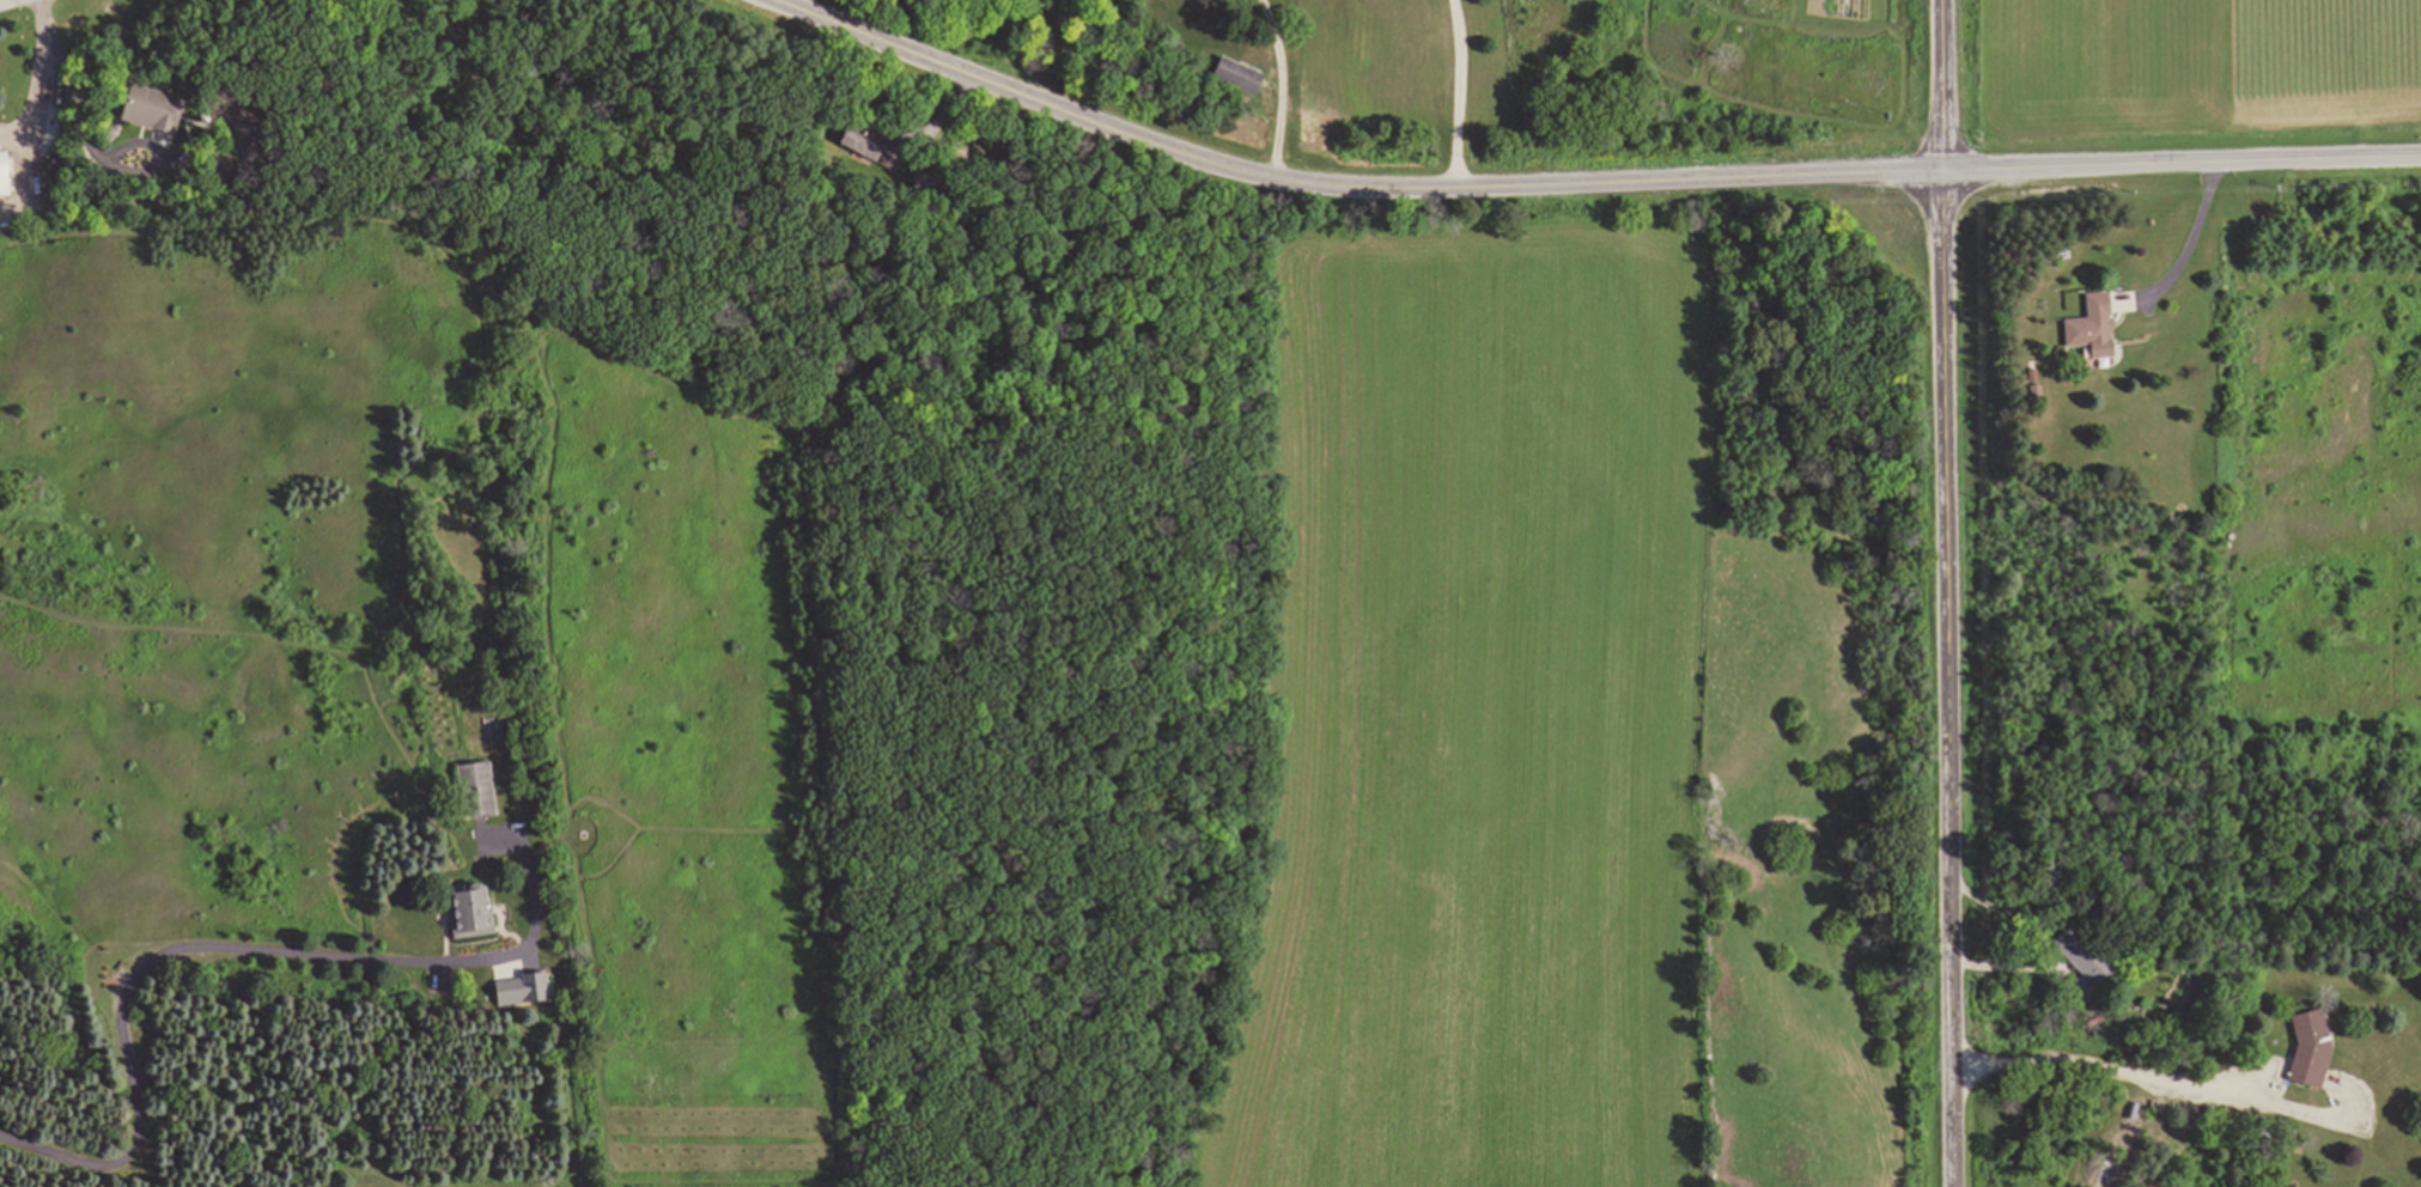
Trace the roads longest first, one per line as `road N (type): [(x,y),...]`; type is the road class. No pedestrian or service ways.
road 1 (tertiary): [(2420,157),(1362,193),(1222,169),(777,0)]
road 2 (tertiary): [(1952,1186),(1936,0)]

